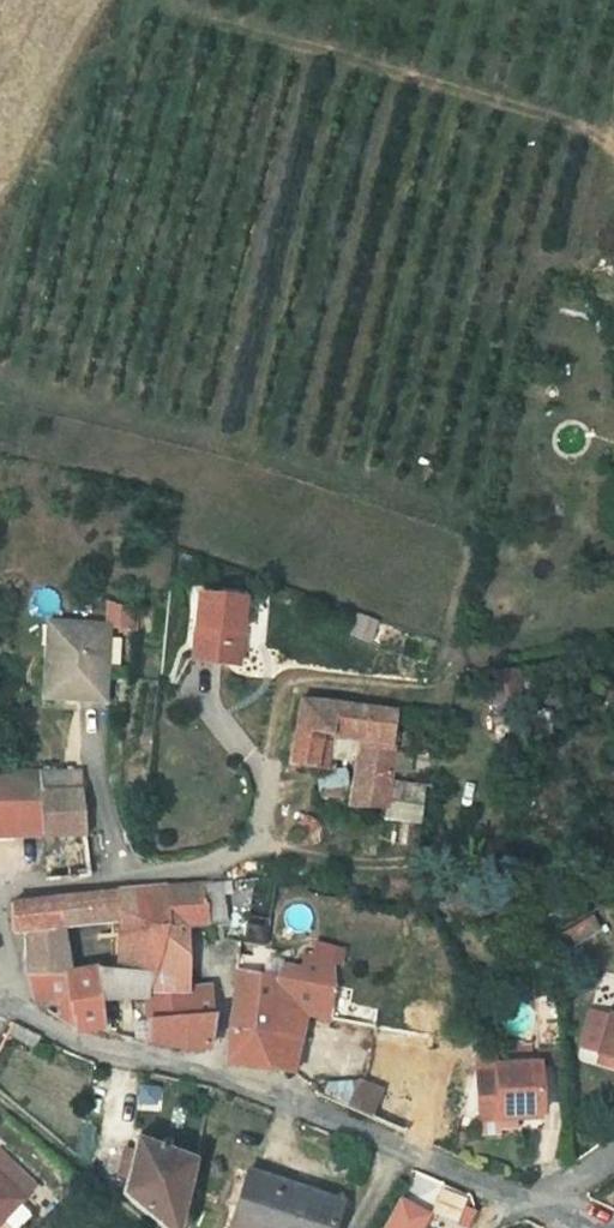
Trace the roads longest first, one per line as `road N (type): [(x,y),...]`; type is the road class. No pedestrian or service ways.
road 1 (residential): [(0,1000),(64,1034),(218,1066),(595,1227)]
road 2 (track): [(182,11),(603,136),(613,147)]
road 3 (residential): [(0,887),(217,864),(259,841),(265,773)]

